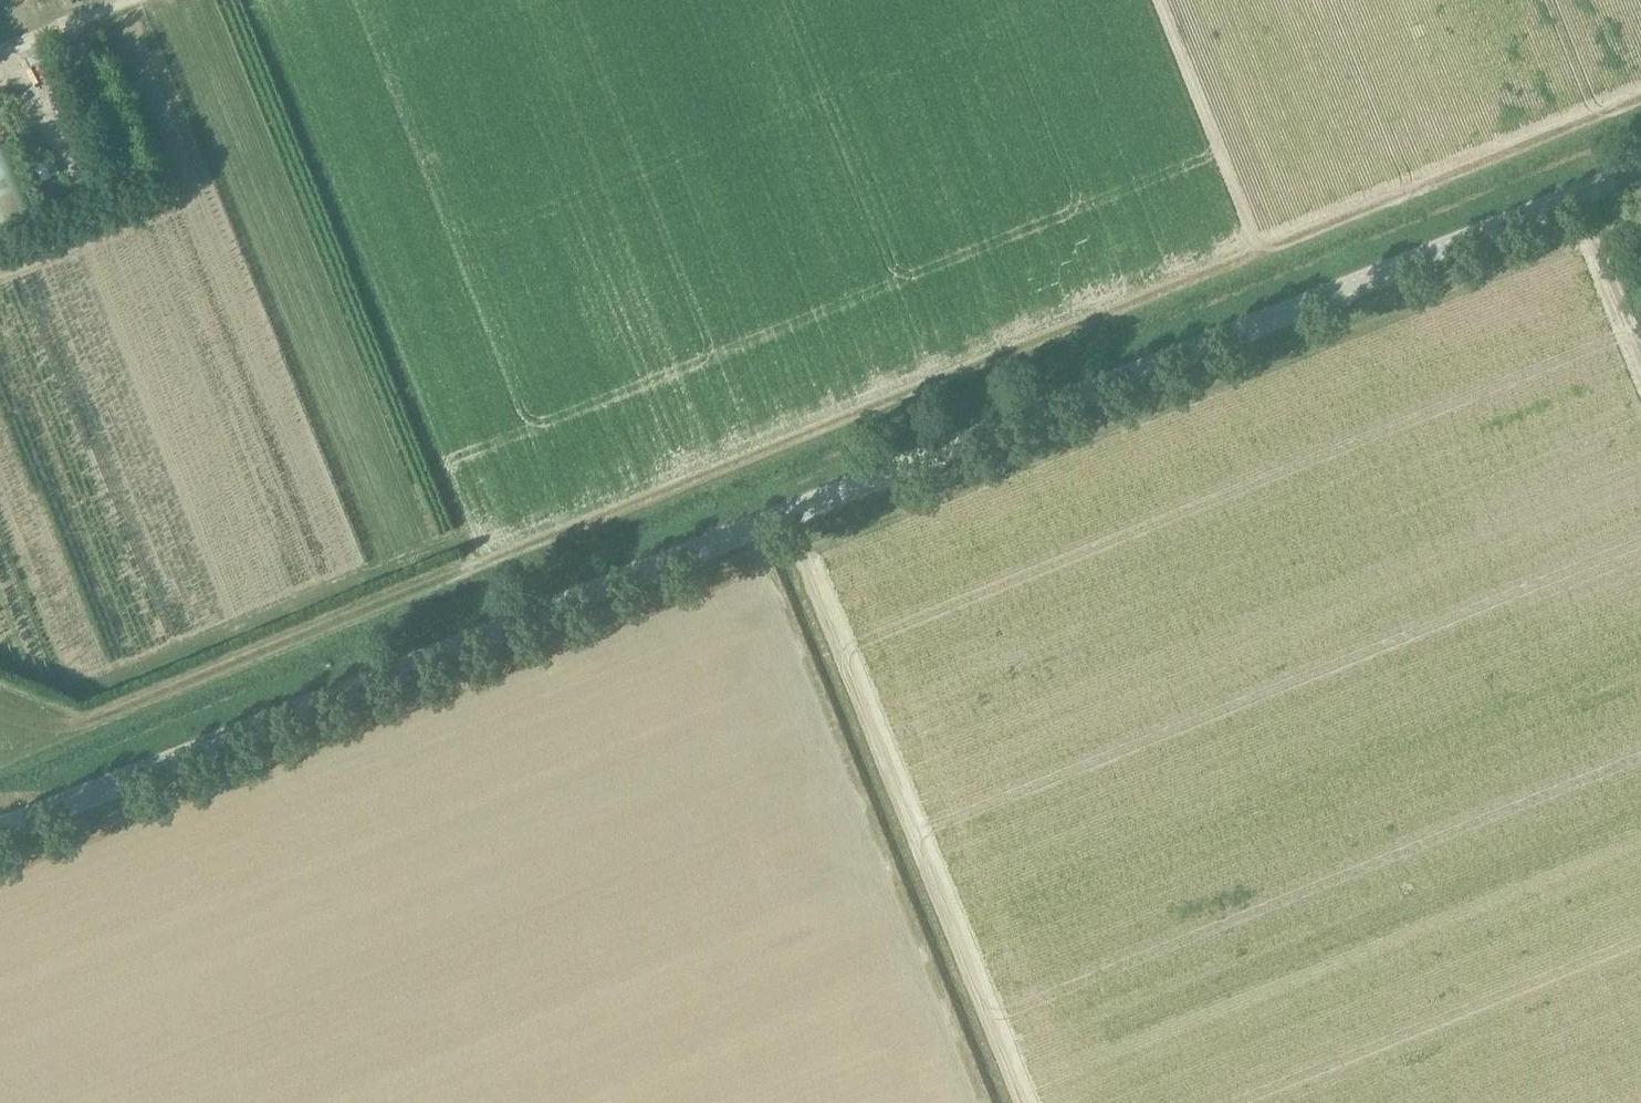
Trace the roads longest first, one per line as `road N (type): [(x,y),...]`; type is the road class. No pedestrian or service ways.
road 1 (unclassified): [(0,829),(1640,169)]

